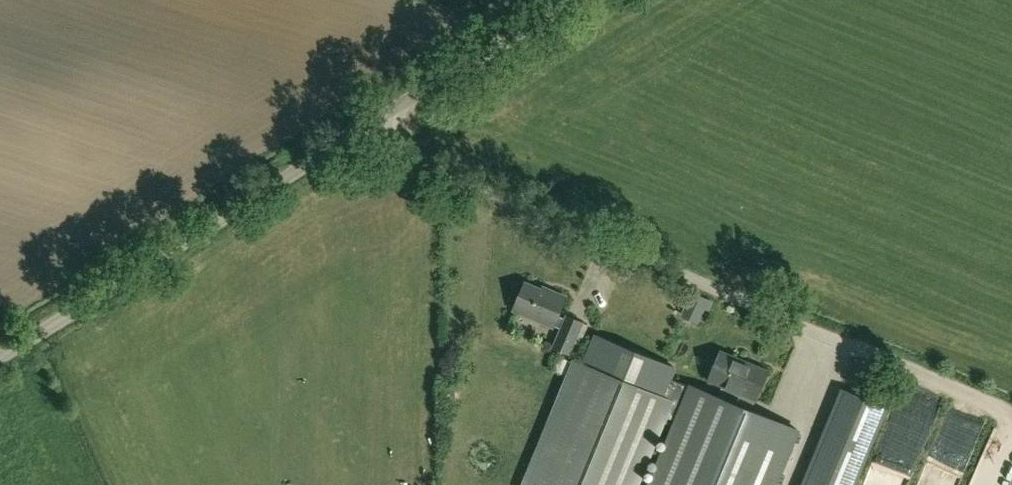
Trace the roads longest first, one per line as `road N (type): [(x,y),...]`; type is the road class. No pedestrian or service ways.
road 1 (track): [(1011,413),(357,133)]
road 2 (unclassified): [(0,352),(566,0)]

